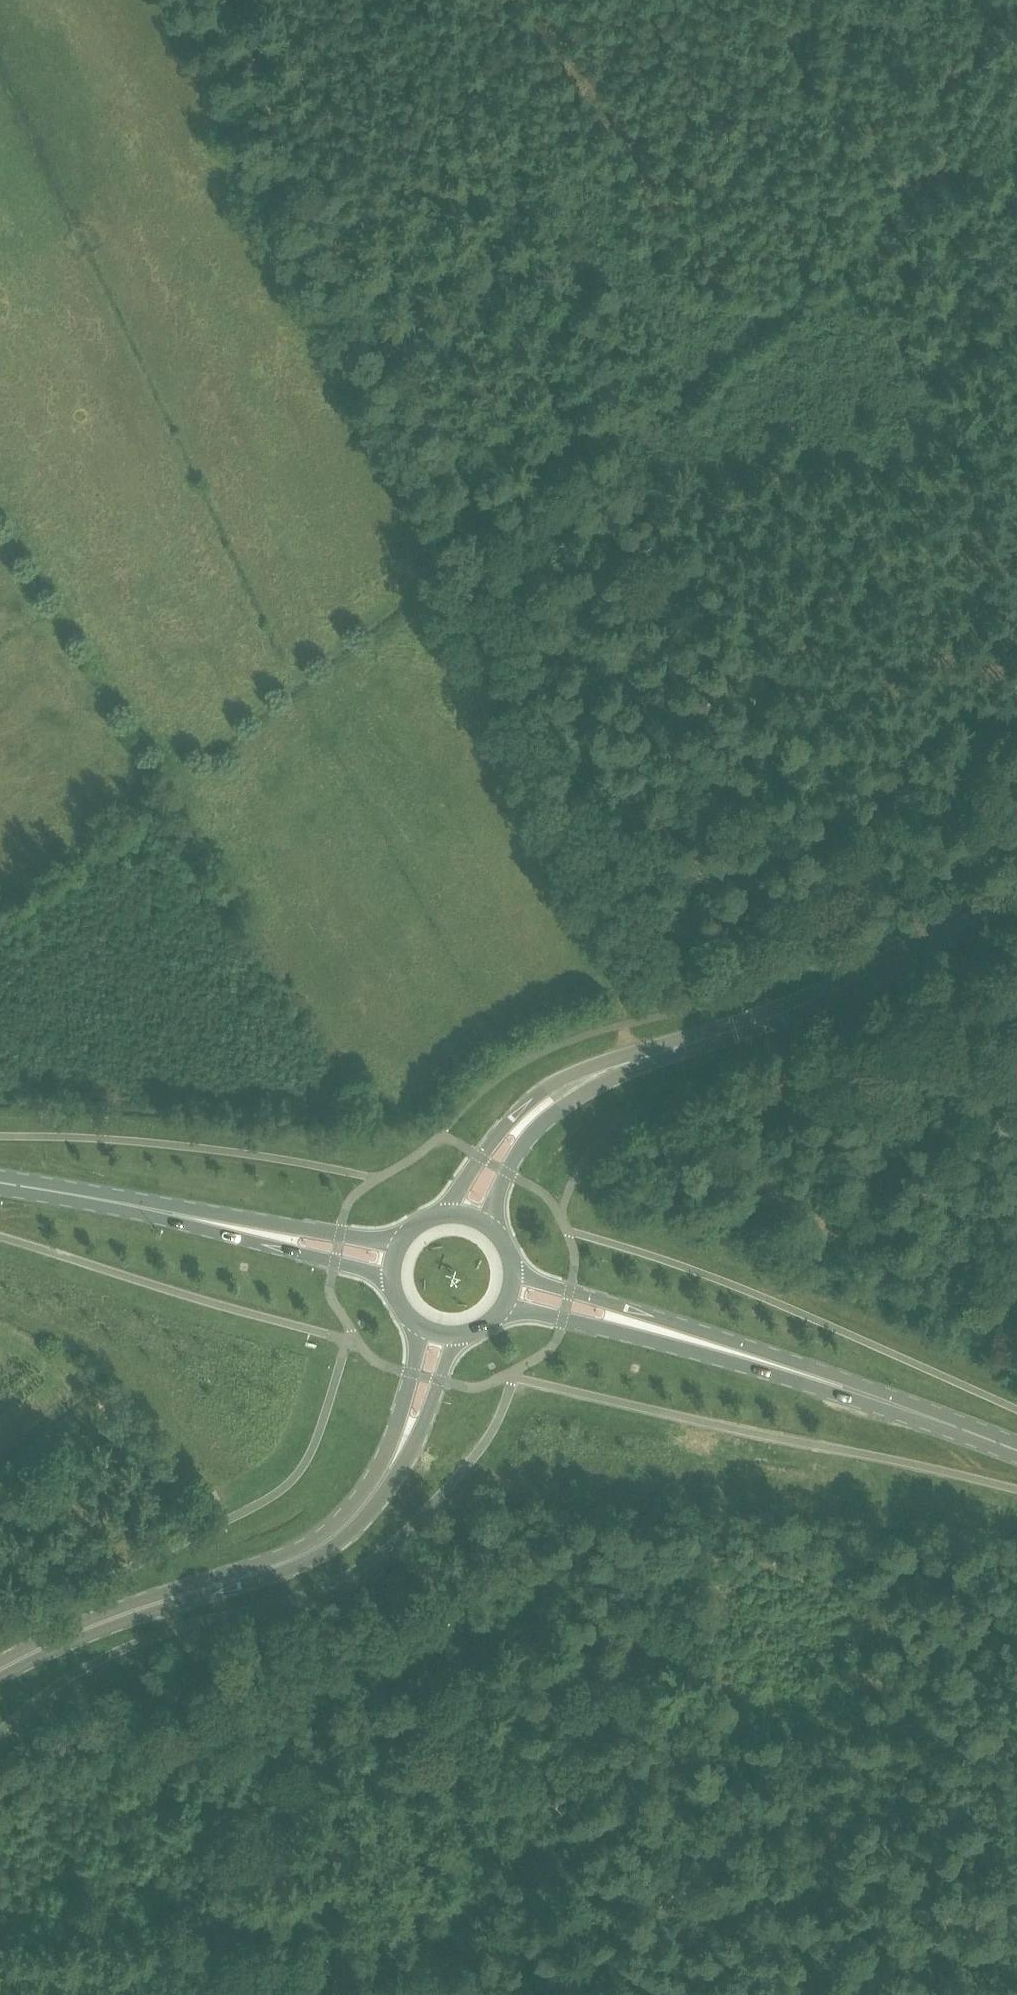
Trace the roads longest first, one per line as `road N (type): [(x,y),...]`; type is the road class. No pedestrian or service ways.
road 1 (secondary): [(465,1216),(495,1165),(557,1097),(908,957),(1016,874)]
road 2 (primary): [(1016,1453),(742,1355),(509,1294)]
road 3 (primary): [(391,1262),(0,1183)]
road 4 (secondary): [(0,1672),(333,1540)]
road 5 (secondary): [(333,1540),(381,1501),(423,1432),(457,1336)]
road 6 (secondary): [(421,1329),(394,1429),(368,1489),(333,1540)]

